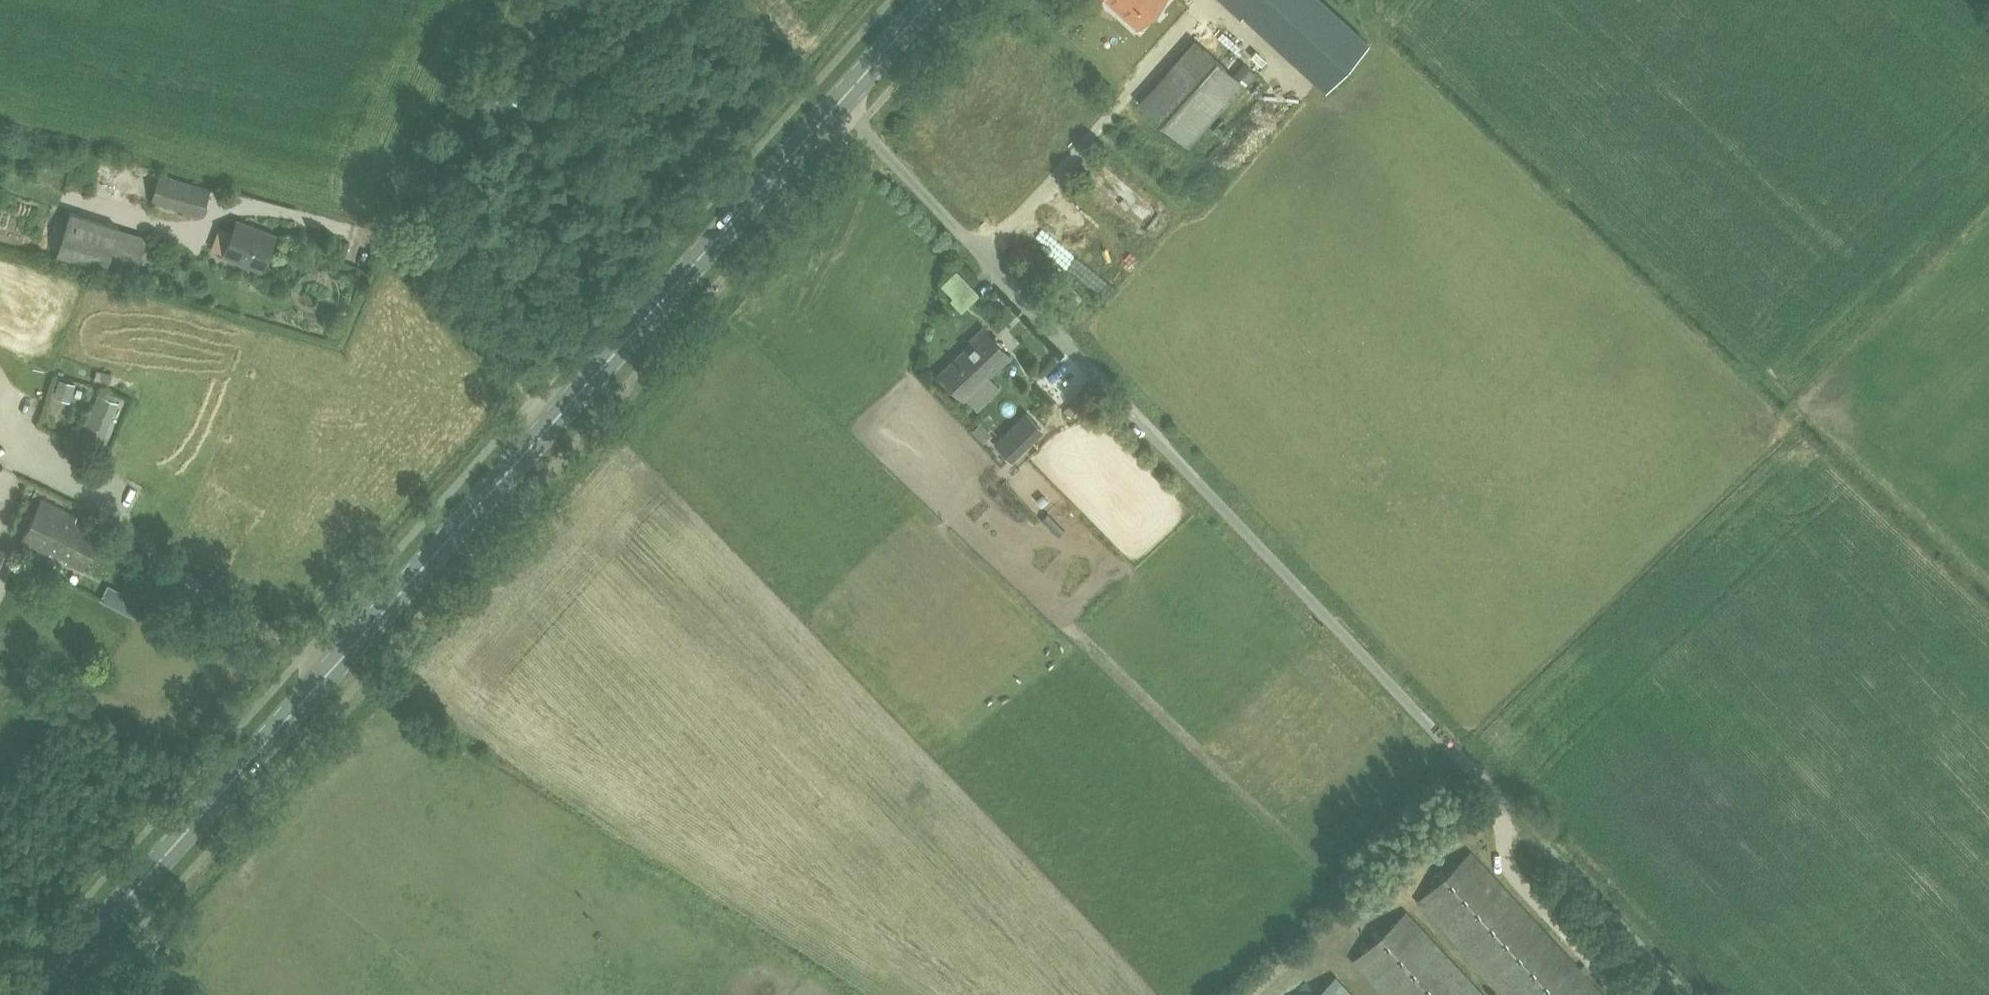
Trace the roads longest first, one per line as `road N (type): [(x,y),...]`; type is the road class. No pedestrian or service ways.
road 1 (unclassified): [(1664,994),(1303,610),(1261,579),(844,101)]
road 2 (secondary): [(41,994),(844,101)]
road 3 (track): [(231,198),(398,247),(558,415)]
road 4 (track): [(504,0),(398,247)]
road 5 (secondary): [(844,101),(934,0)]

